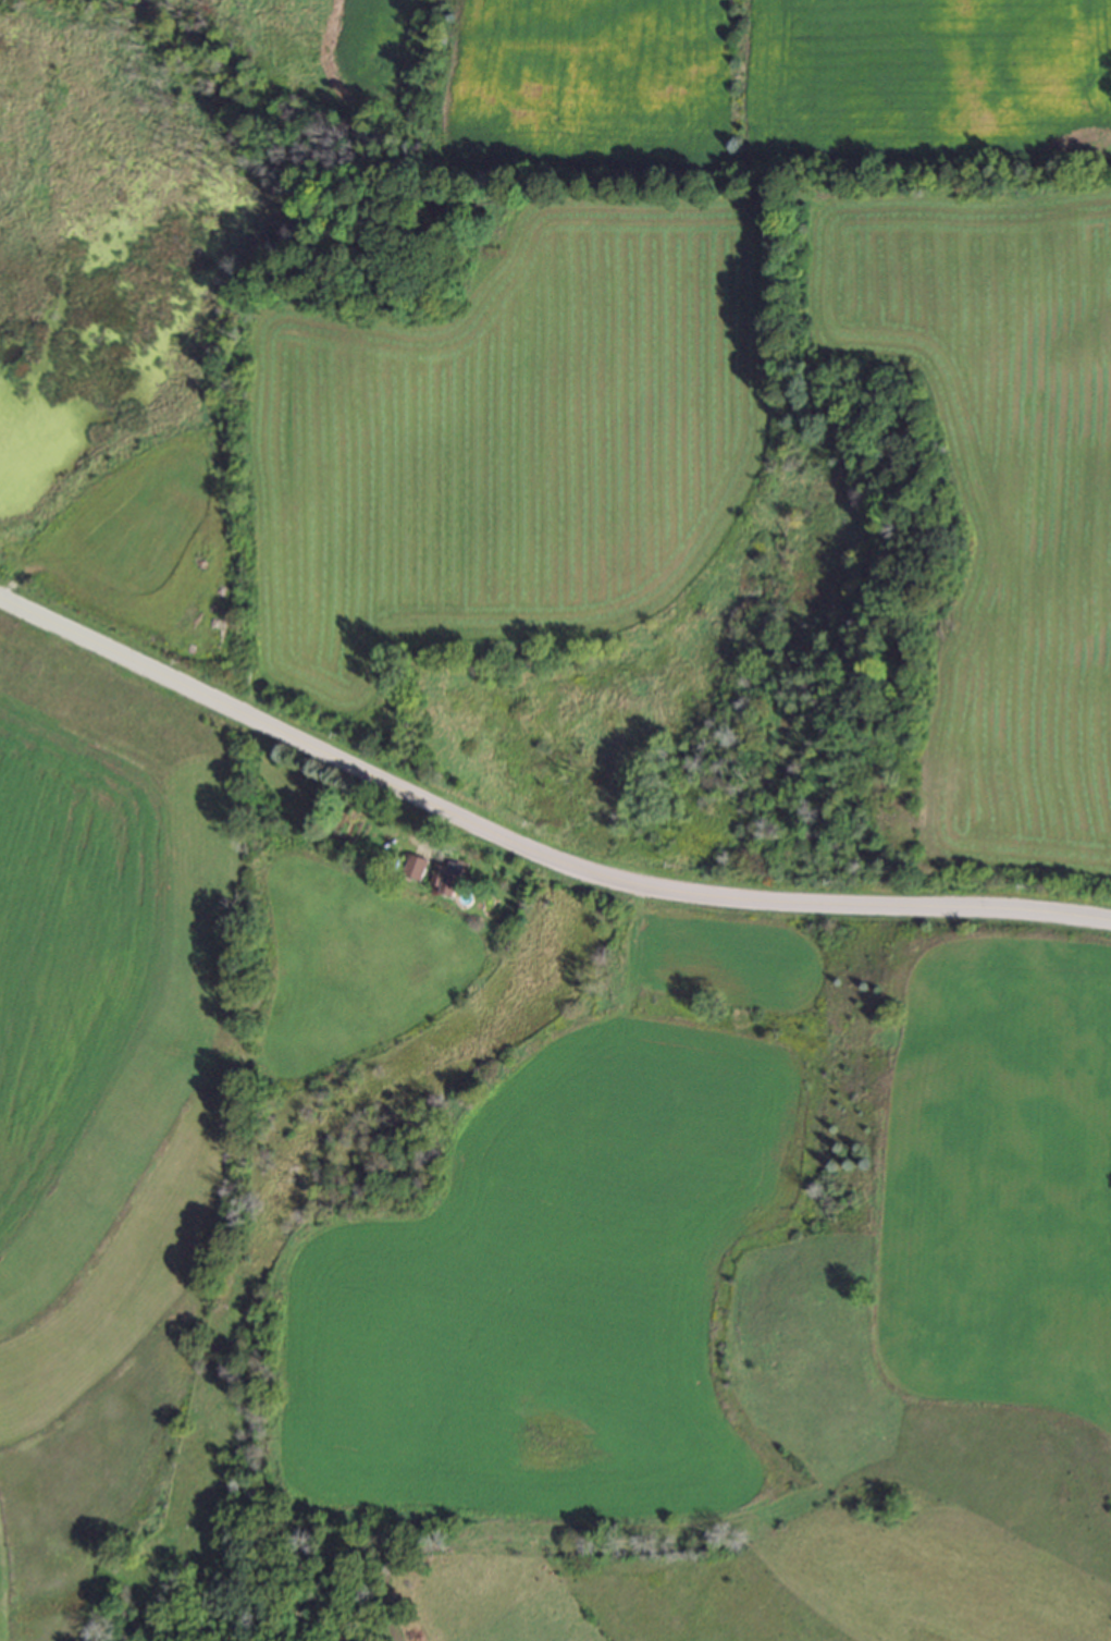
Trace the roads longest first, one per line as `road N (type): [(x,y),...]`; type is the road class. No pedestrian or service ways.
road 1 (tertiary): [(0,590),(519,840),(728,894),(1110,909)]

